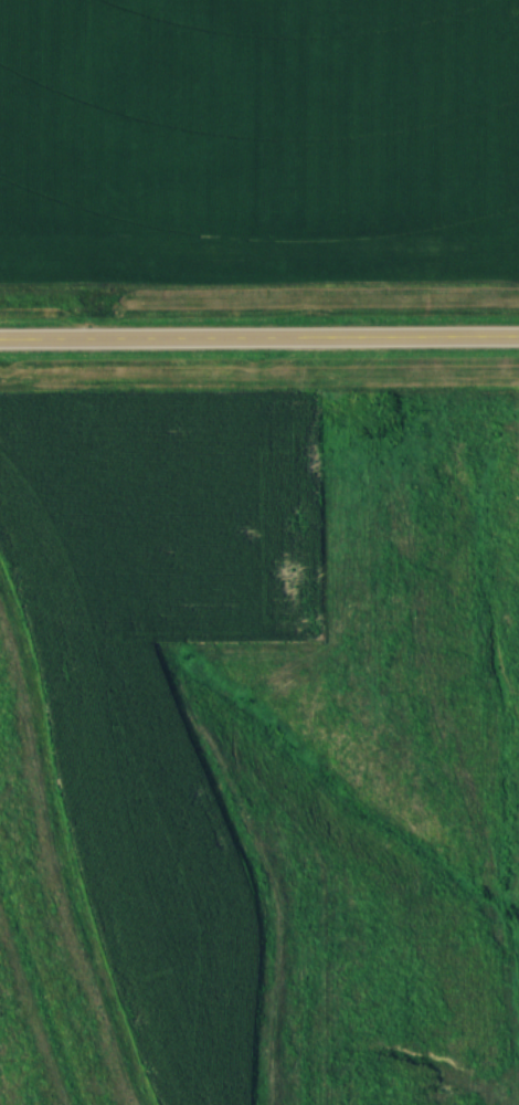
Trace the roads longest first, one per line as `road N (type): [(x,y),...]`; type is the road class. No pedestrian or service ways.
road 1 (secondary): [(0,348),(518,346)]

